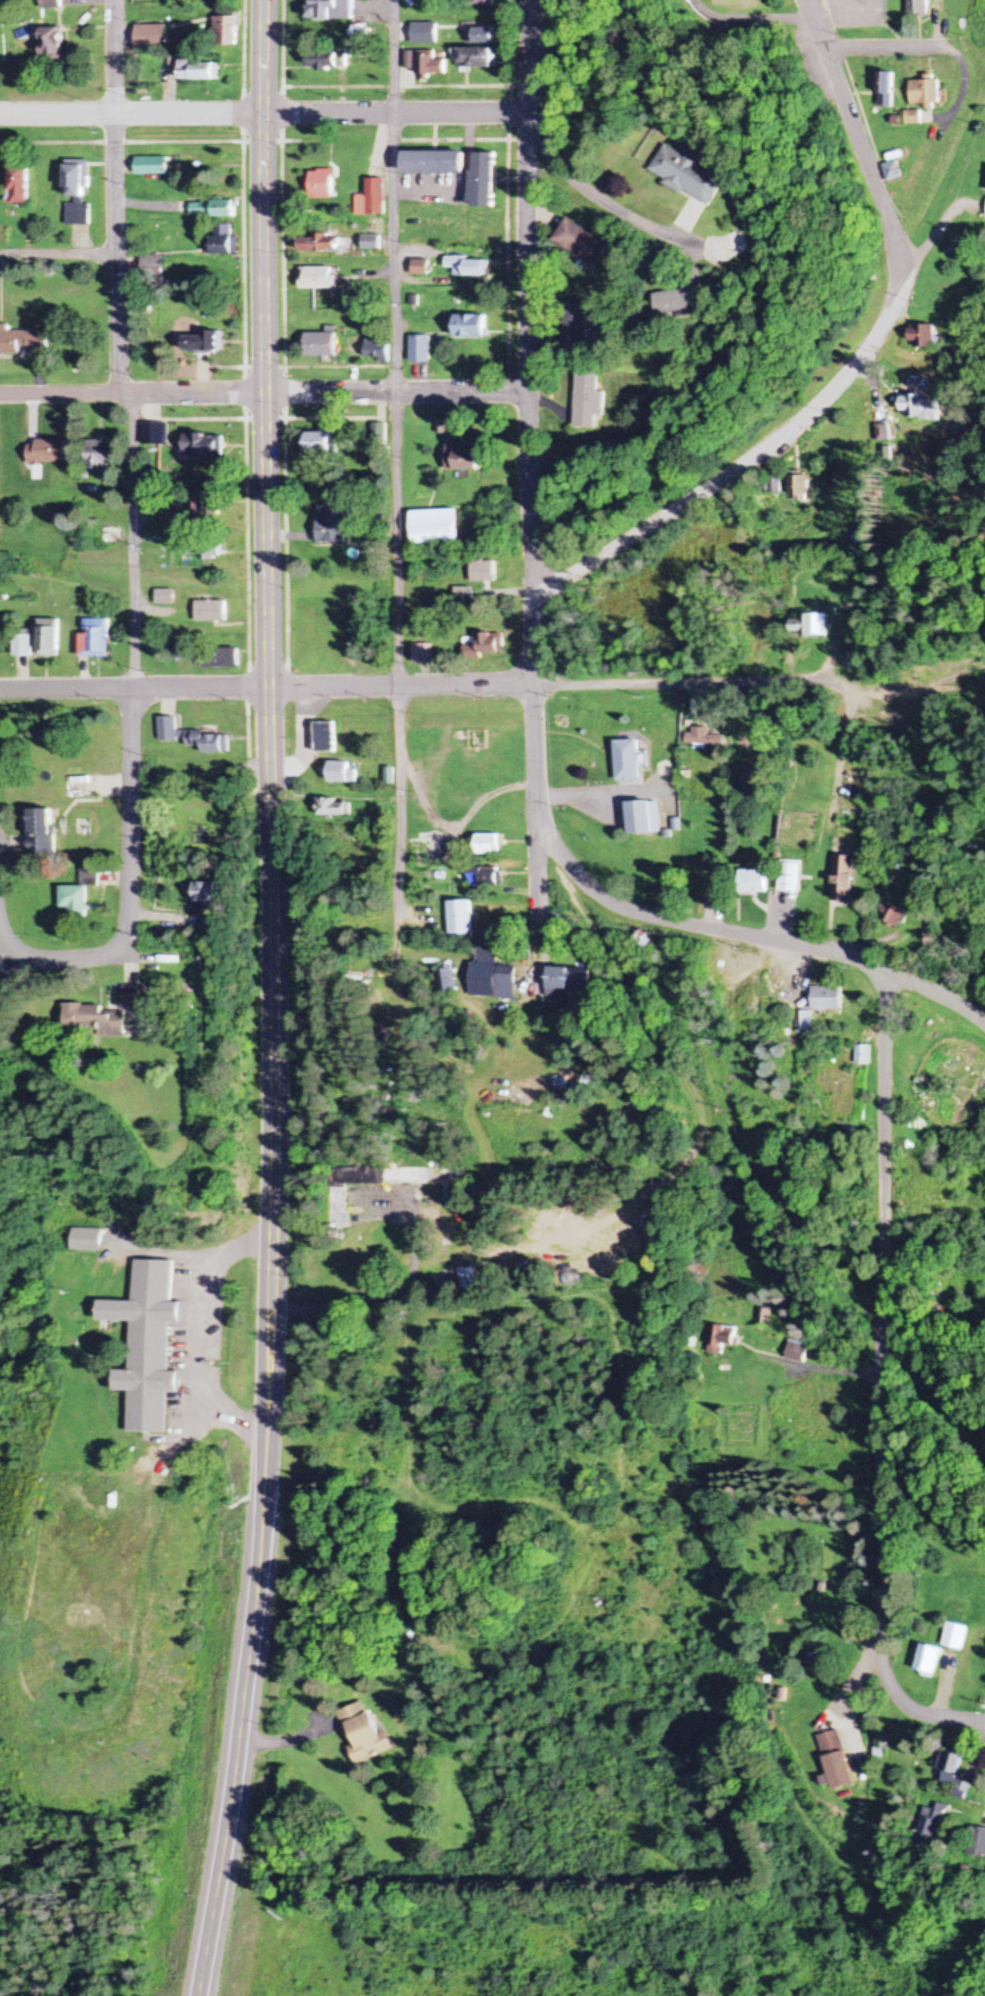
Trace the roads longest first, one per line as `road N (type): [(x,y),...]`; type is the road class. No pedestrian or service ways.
road 1 (primary): [(270,1333),(264,0)]
road 2 (residential): [(881,971),(627,911),(575,878),(538,824),(526,0)]
road 3 (residential): [(124,953),(131,396),(119,379),(114,0)]
road 4 (residential): [(840,688),(0,692)]
road 5 (residential): [(534,598),(768,448),(886,321),(897,259),(886,209),(802,0)]
road 6 (residential): [(881,971),(887,1660)]
road 7 (residential): [(526,391),(0,395)]
road 8 (residential): [(526,112),(0,114)]
road 9 (primary): [(242,1723),(270,1333)]
road 10 (primary): [(199,1995),(242,1723)]
road 11 (residential): [(527,135),(619,217),(678,237)]

